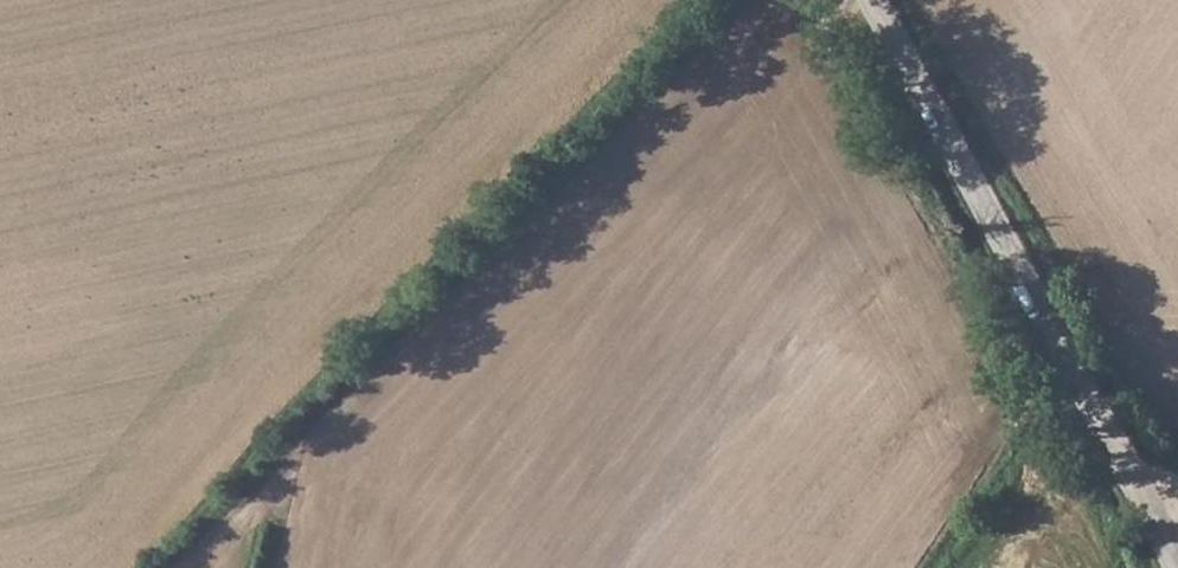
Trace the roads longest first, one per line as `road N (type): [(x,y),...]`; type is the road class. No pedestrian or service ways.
road 1 (unclassified): [(1165,567),(865,0)]

